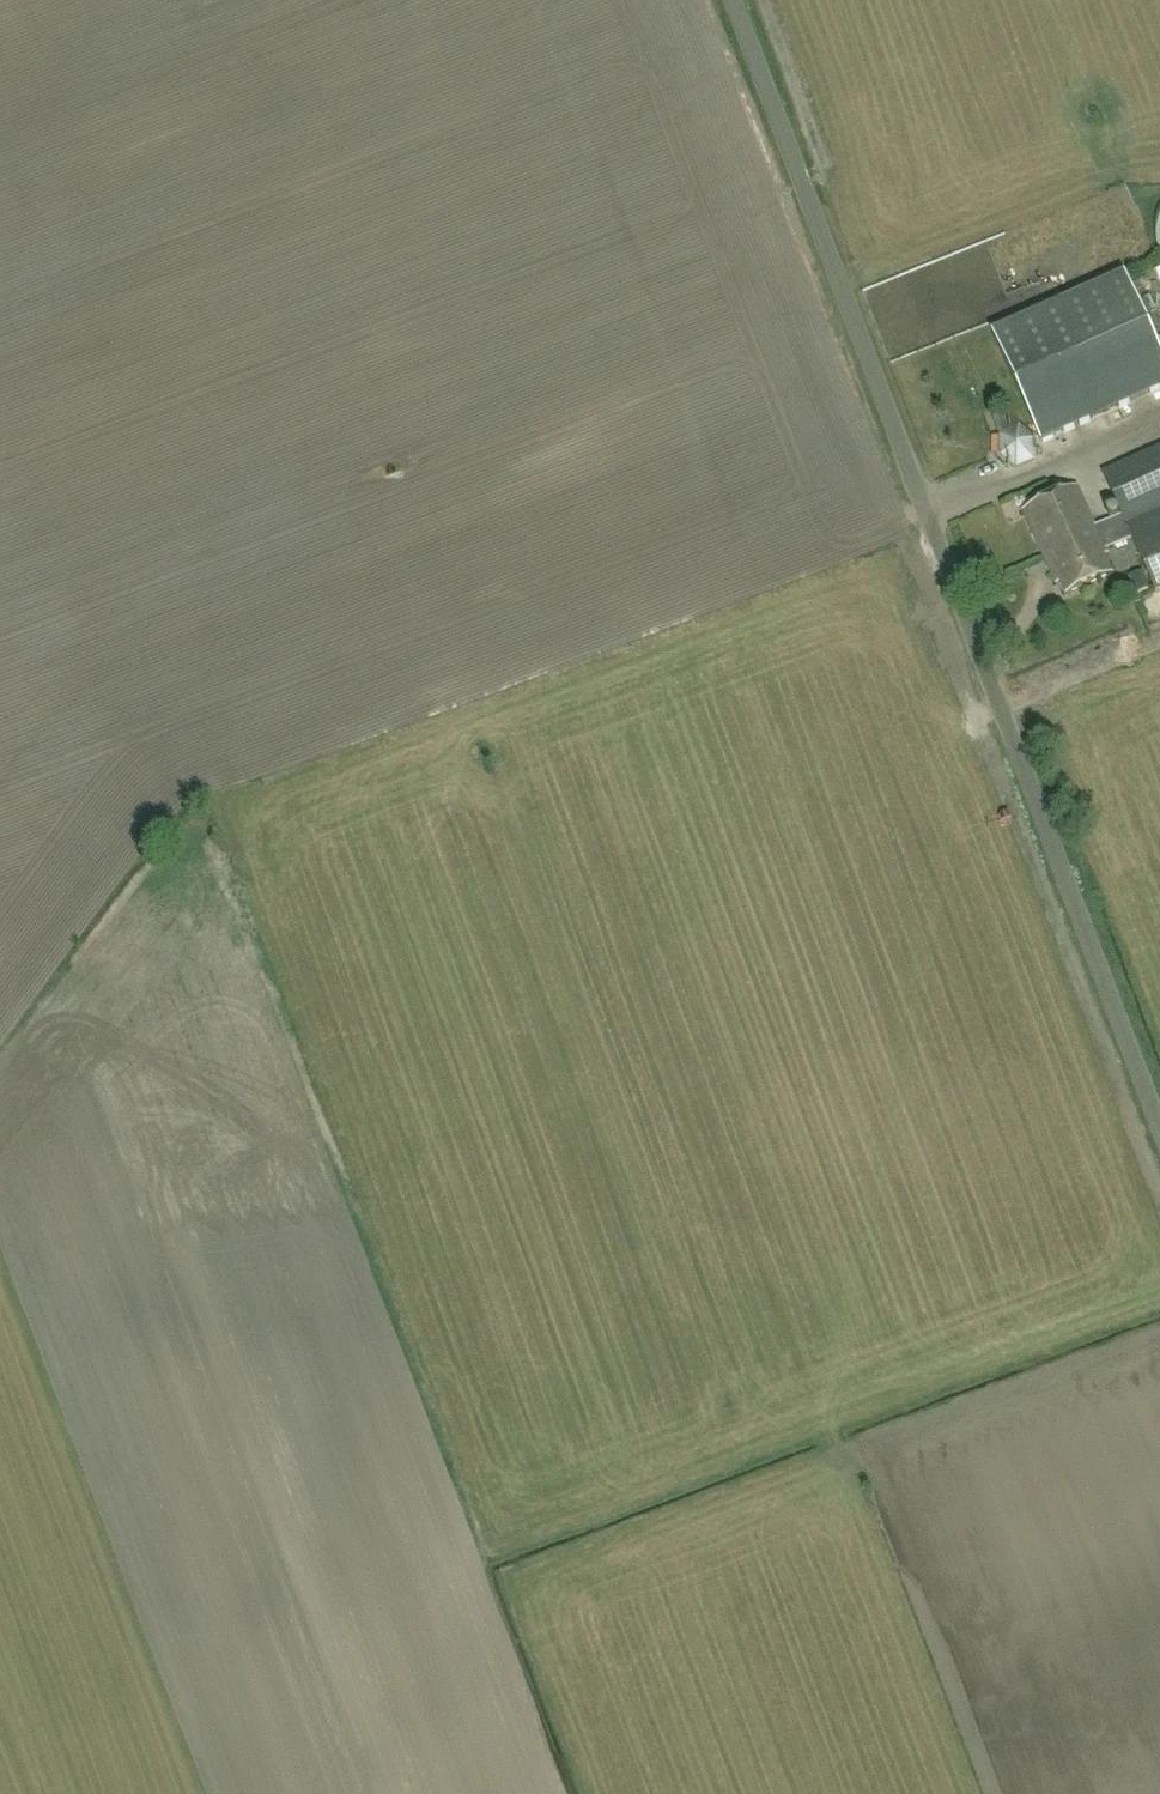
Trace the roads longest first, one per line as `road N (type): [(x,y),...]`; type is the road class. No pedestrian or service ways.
road 1 (unclassified): [(1159,1117),(736,0)]

